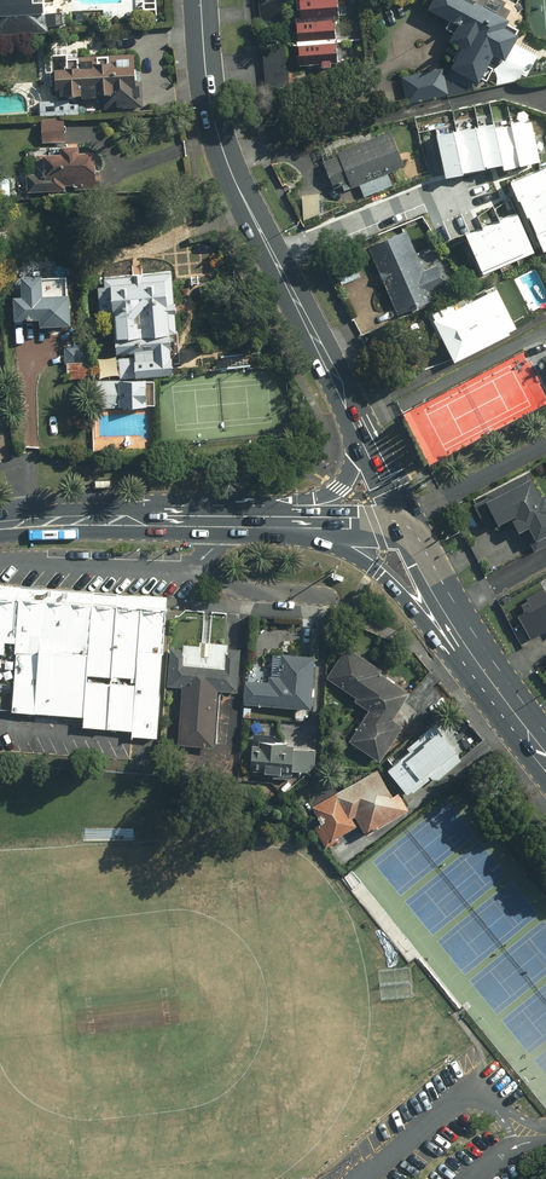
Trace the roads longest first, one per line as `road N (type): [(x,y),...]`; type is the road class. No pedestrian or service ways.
road 1 (secondary): [(359,433),(223,149),(207,90),(201,0)]
road 2 (secondary): [(0,525),(286,520)]
road 3 (secondary): [(470,652),(384,578),(286,520)]
road 4 (secondary): [(470,652),(398,520)]
road 5 (secondary): [(545,759),(470,652)]
road 6 (secondary): [(286,520),(339,488),(359,433)]

